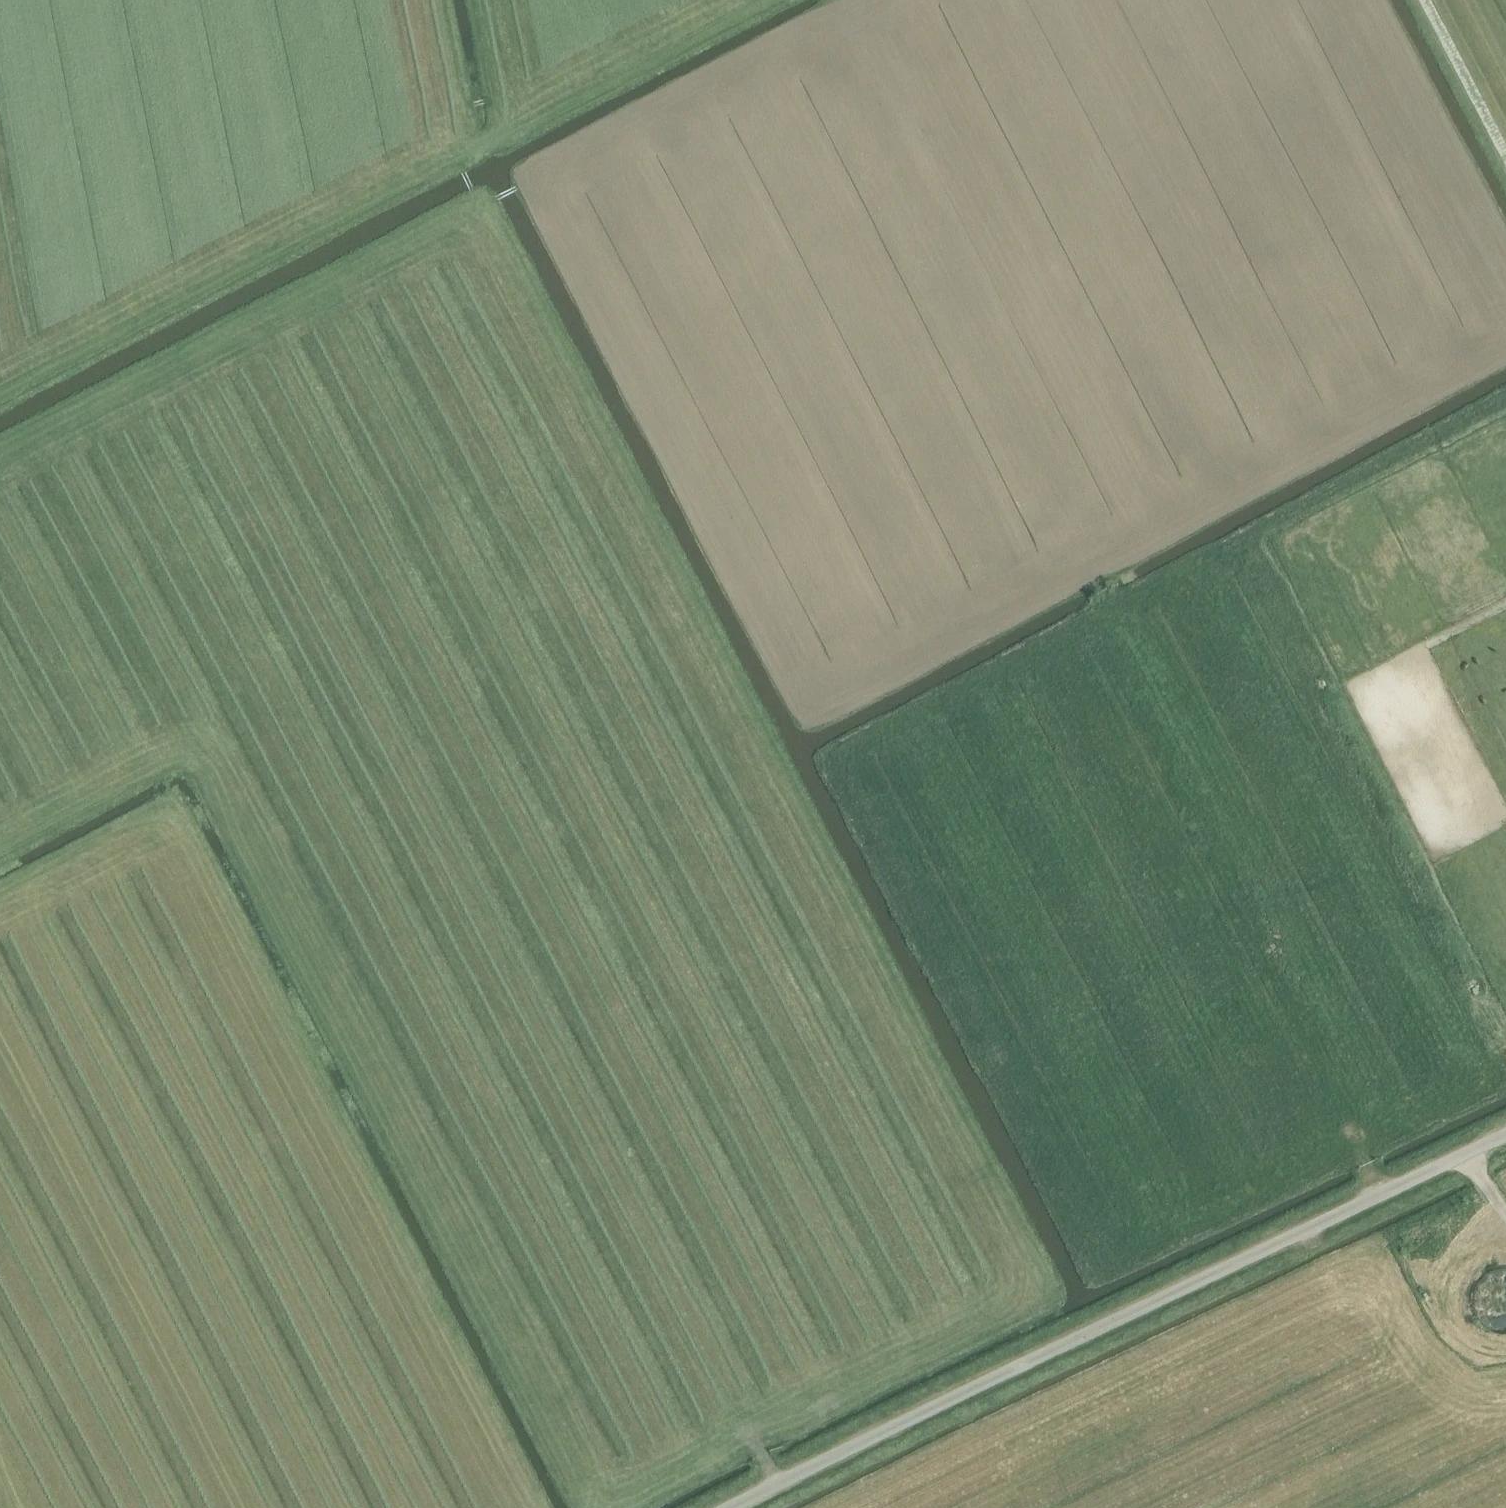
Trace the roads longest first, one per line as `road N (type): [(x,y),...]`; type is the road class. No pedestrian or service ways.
road 1 (unclassified): [(735,1507),(1128,1304),(1505,1143)]
road 2 (track): [(1505,156),(1425,0)]

